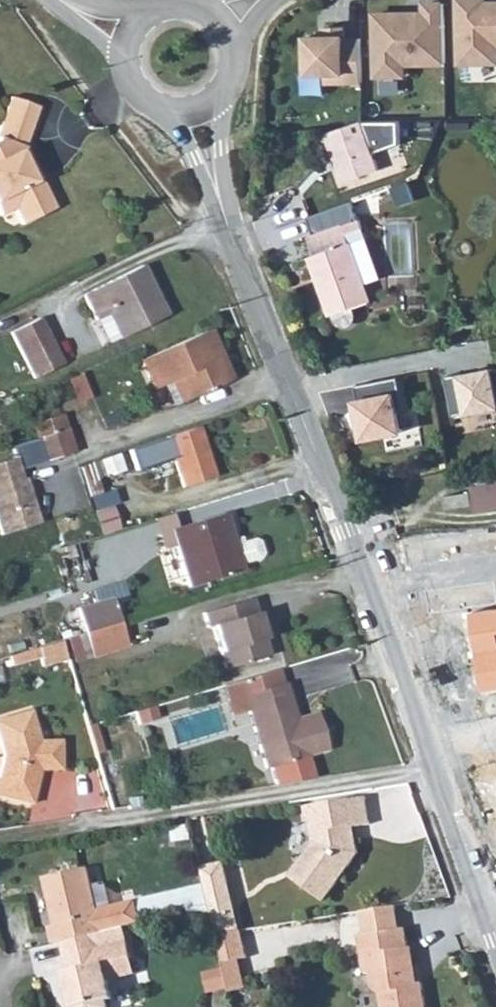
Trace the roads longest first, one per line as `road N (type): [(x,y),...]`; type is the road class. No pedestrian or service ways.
road 1 (secondary): [(495,938),(219,200)]

